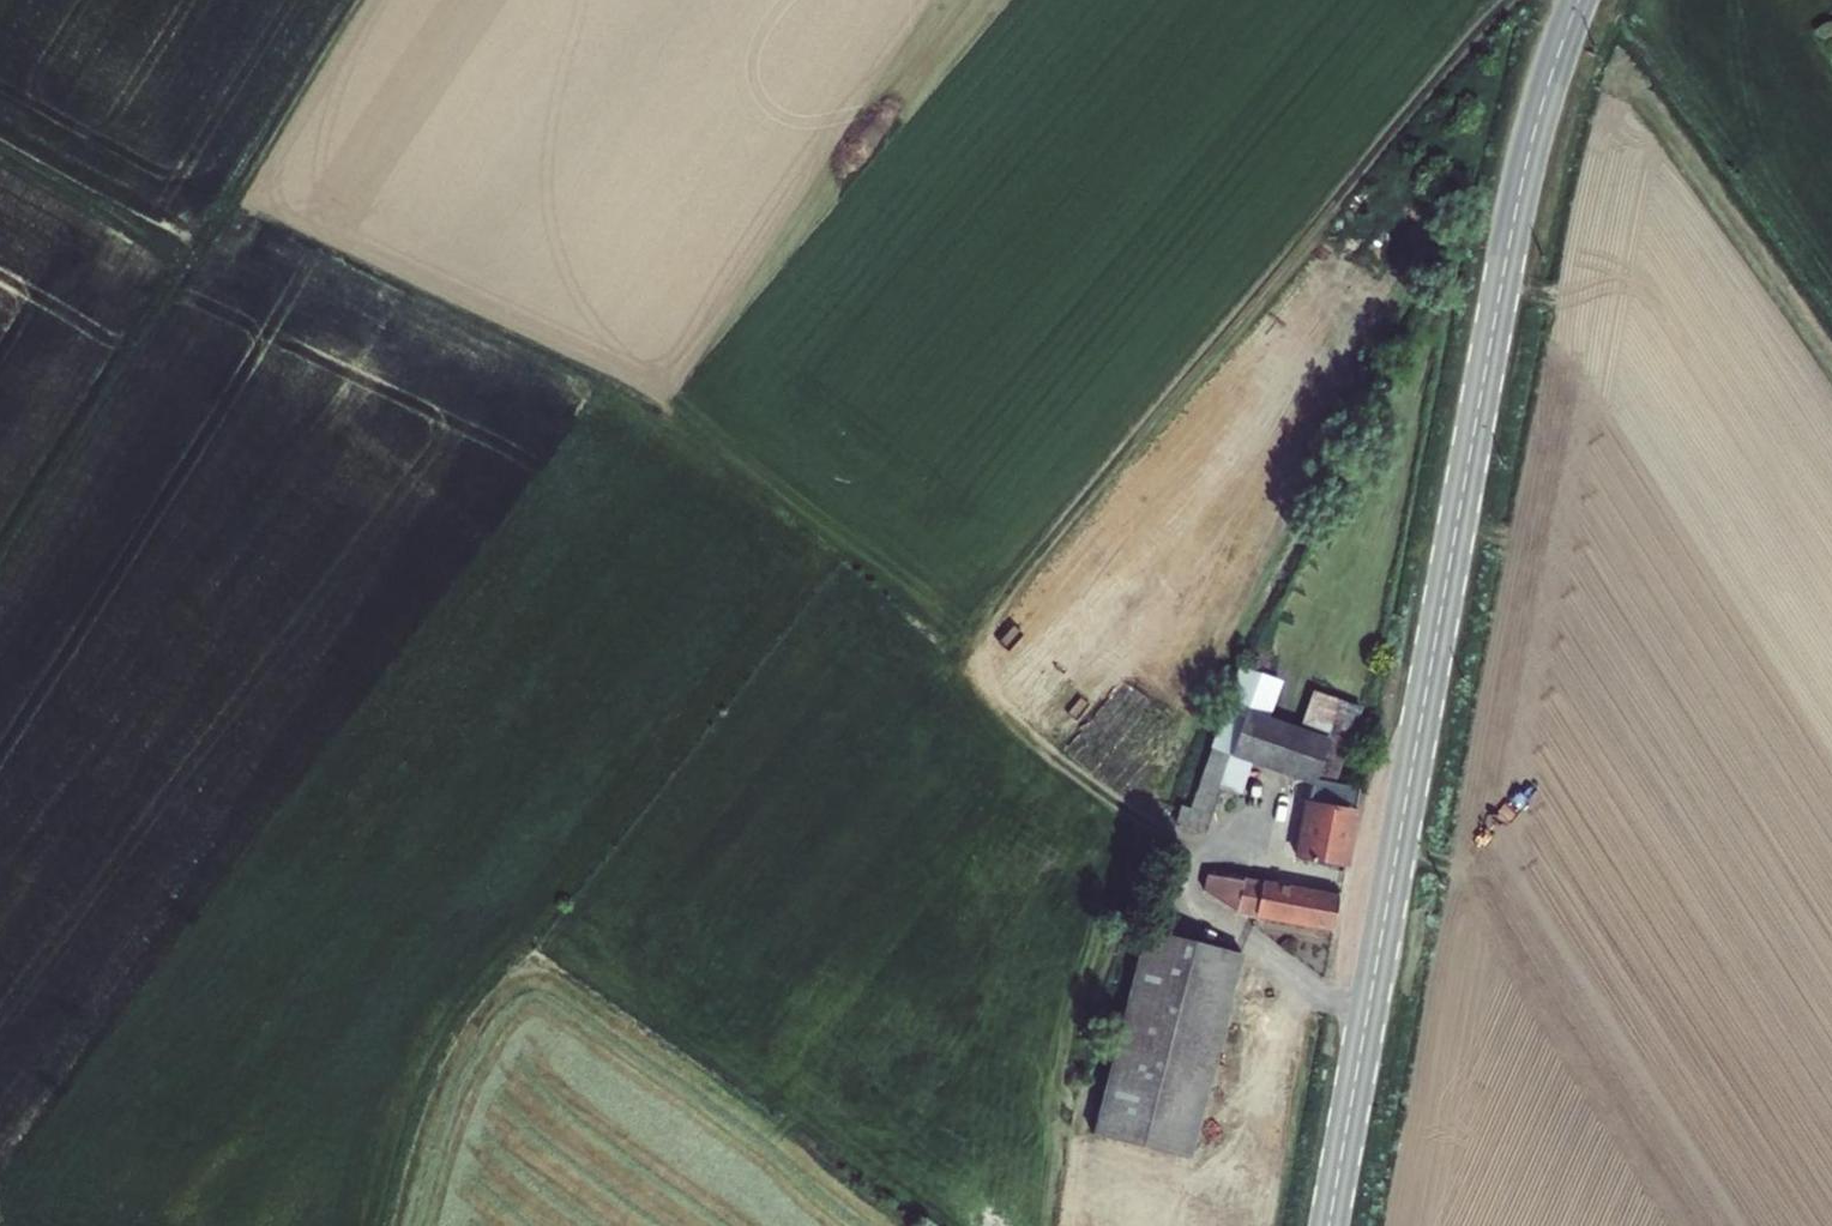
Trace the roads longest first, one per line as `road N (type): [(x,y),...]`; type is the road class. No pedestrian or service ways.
road 1 (tertiary): [(1577,0),(1514,218),(1327,1225)]

